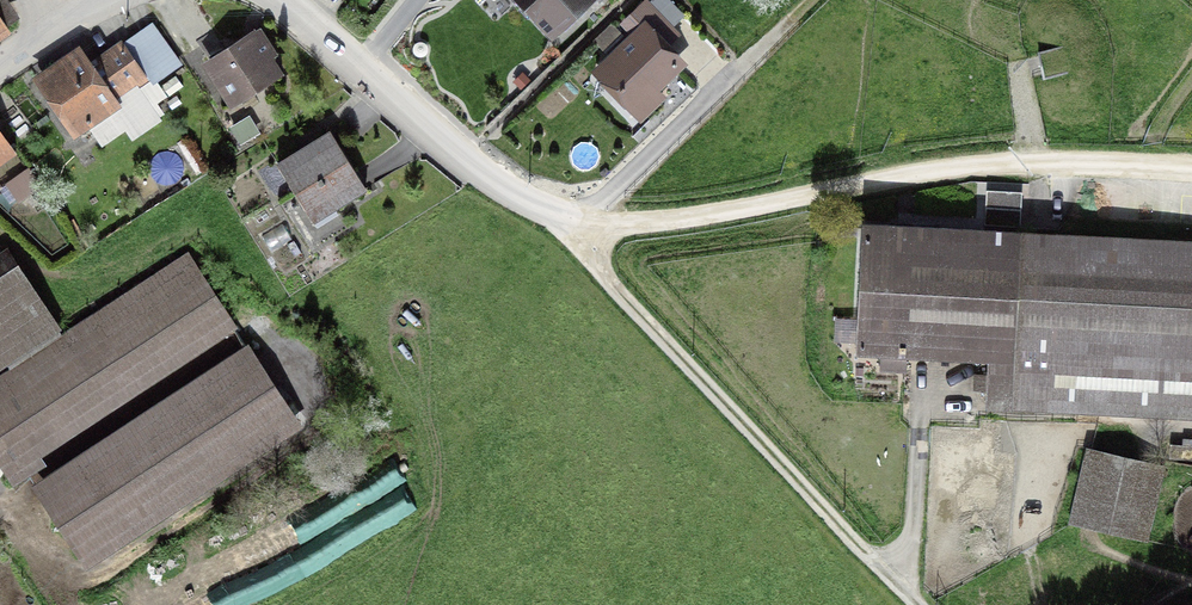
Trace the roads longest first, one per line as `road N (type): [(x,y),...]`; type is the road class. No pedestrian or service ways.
road 1 (residential): [(279,0),(494,181),(580,226),(686,220),(946,169),(1191,170)]
road 2 (track): [(919,604),(614,291),(580,226)]
road 3 (track): [(901,588),(922,368)]

